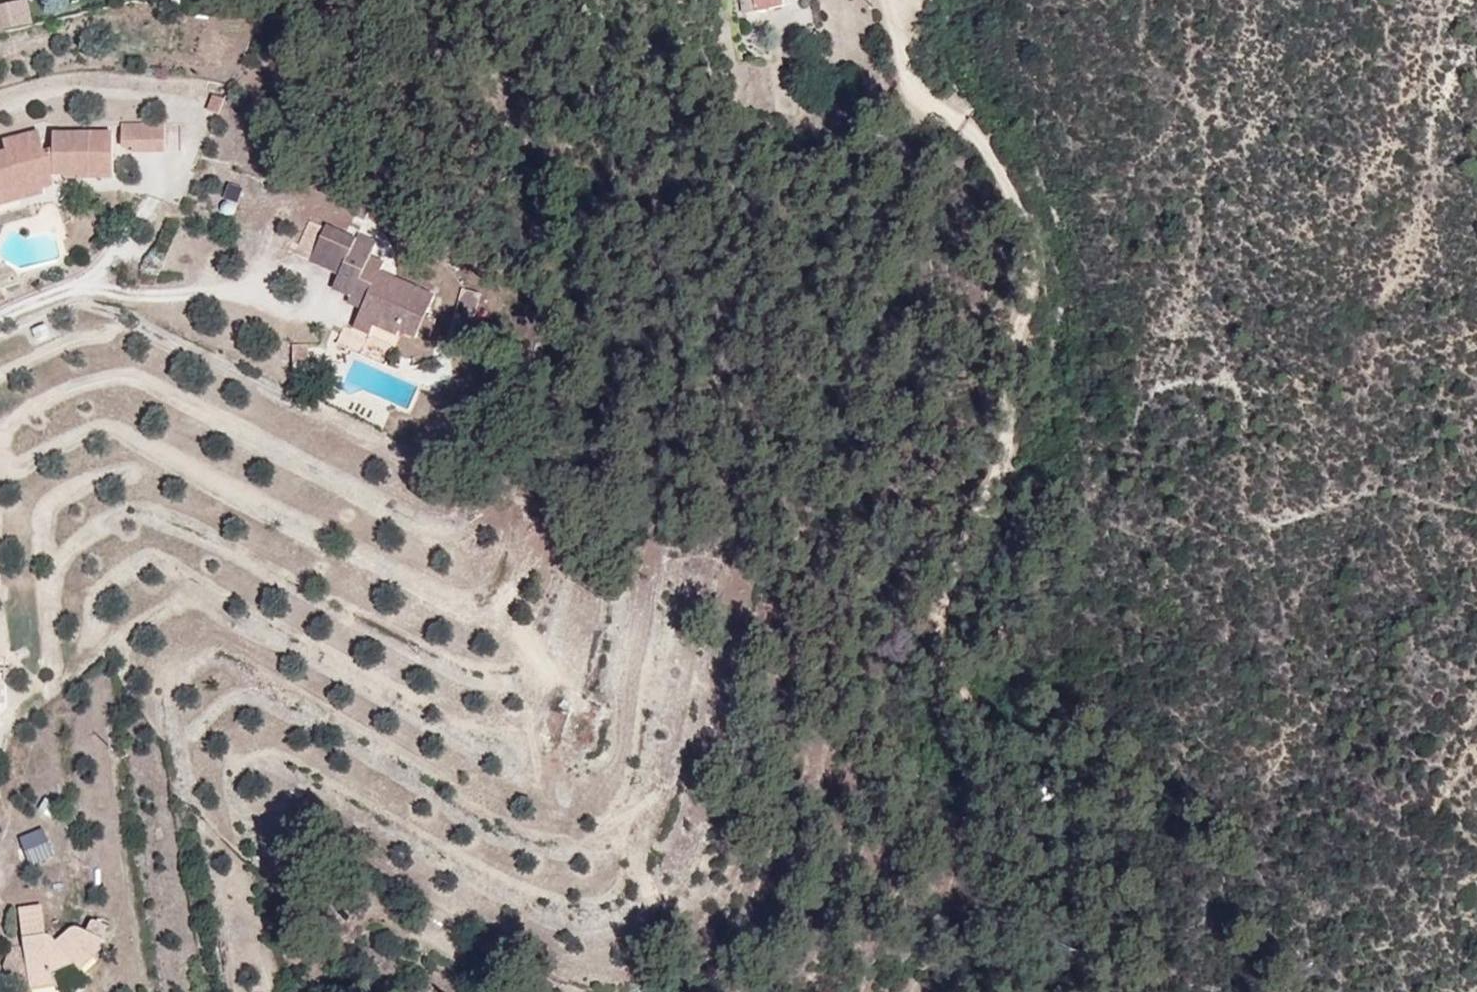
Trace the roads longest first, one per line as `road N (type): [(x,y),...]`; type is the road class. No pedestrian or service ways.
road 1 (track): [(884,0),(900,57),(972,132),(1020,219),(1015,415),(935,630),(968,712),(1017,777),(1013,945),(995,991)]

